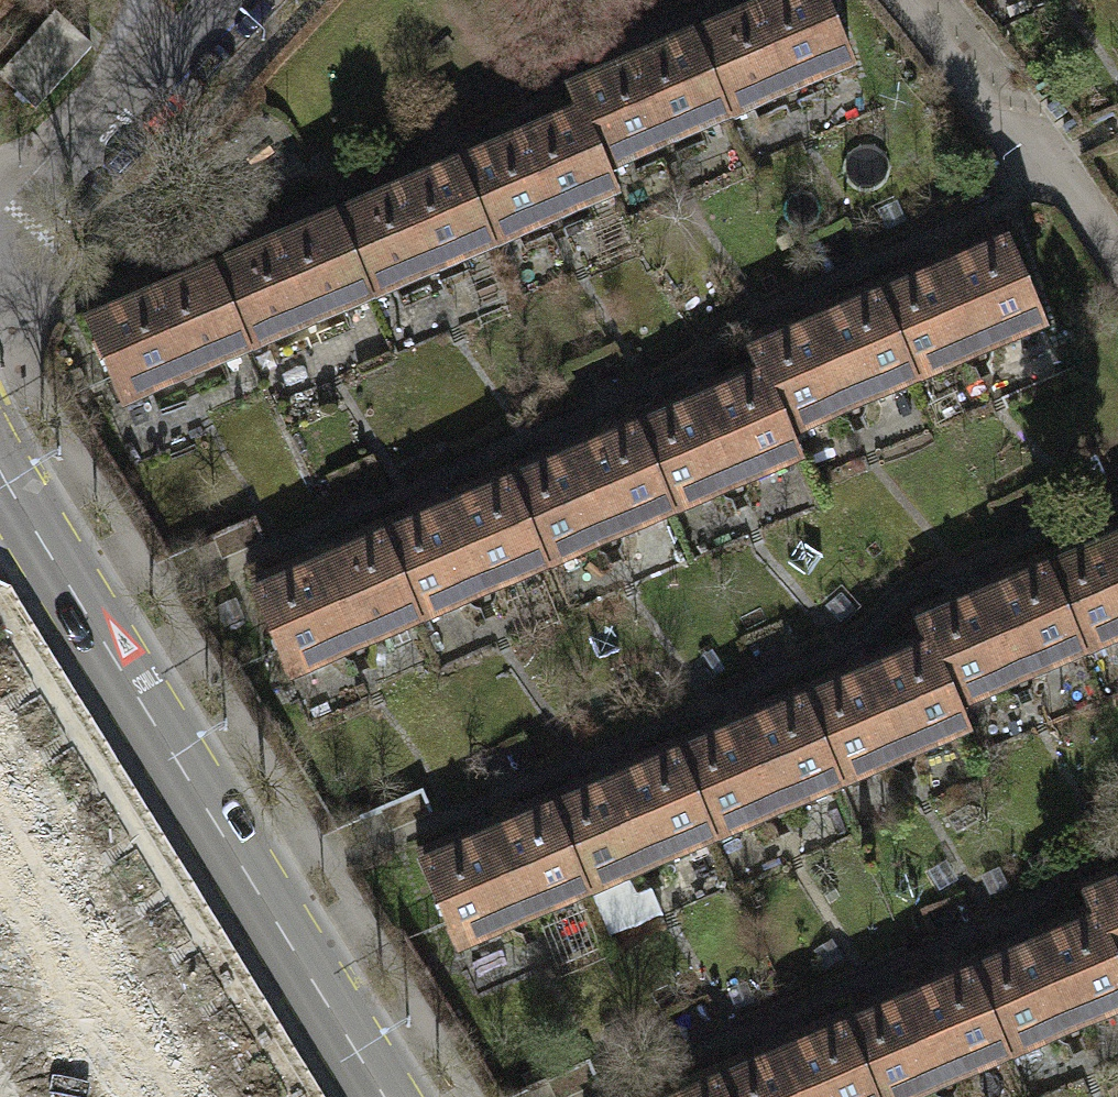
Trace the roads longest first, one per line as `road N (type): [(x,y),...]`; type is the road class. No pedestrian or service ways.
road 1 (secondary): [(380,1096),(0,475)]
road 2 (residential): [(0,255),(222,0)]
road 3 (residential): [(1117,267),(1048,157),(920,0)]

